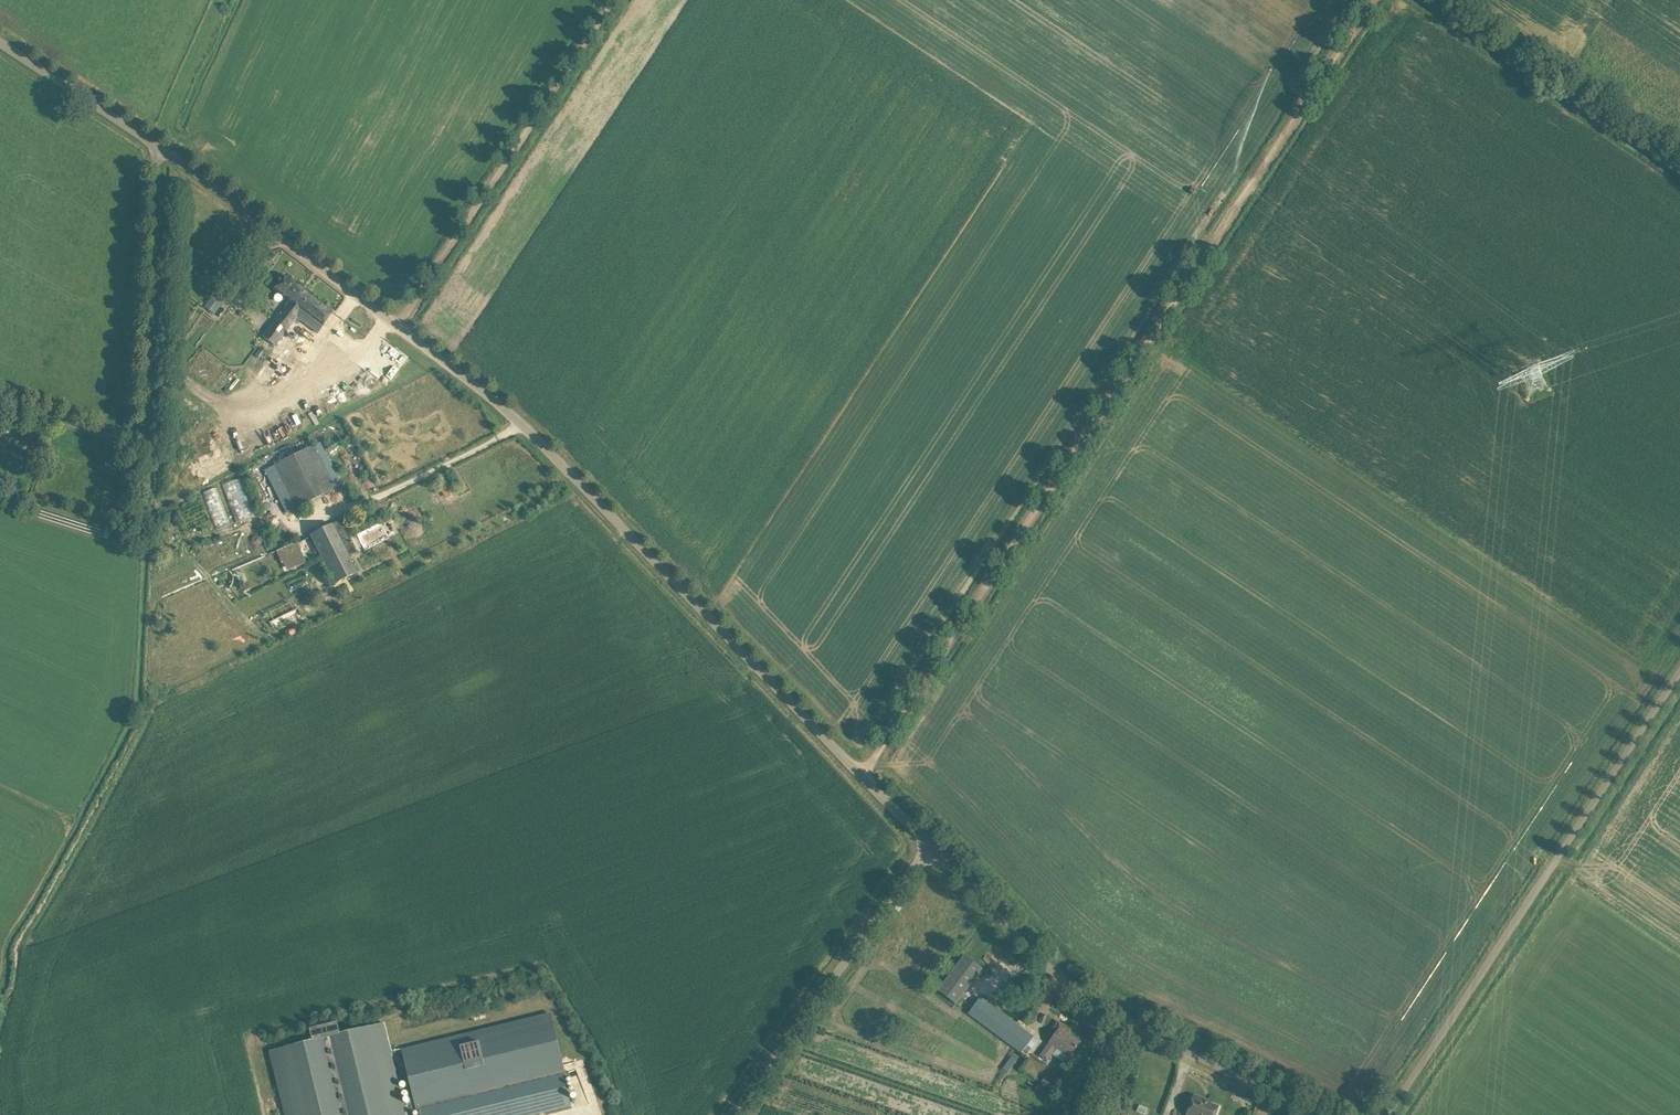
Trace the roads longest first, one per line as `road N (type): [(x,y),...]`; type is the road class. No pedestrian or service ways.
road 1 (unclassified): [(937,851),(525,427),(179,161),(0,42)]
road 2 (track): [(1372,0),(860,775)]
road 3 (unclassified): [(1393,1114),(1679,684)]
road 4 (unclassified): [(1312,1114),(1119,1018),(1068,983),(937,851)]
road 5 (track): [(613,0),(396,328)]
road 6 (unclassified): [(740,1114),(937,851)]

